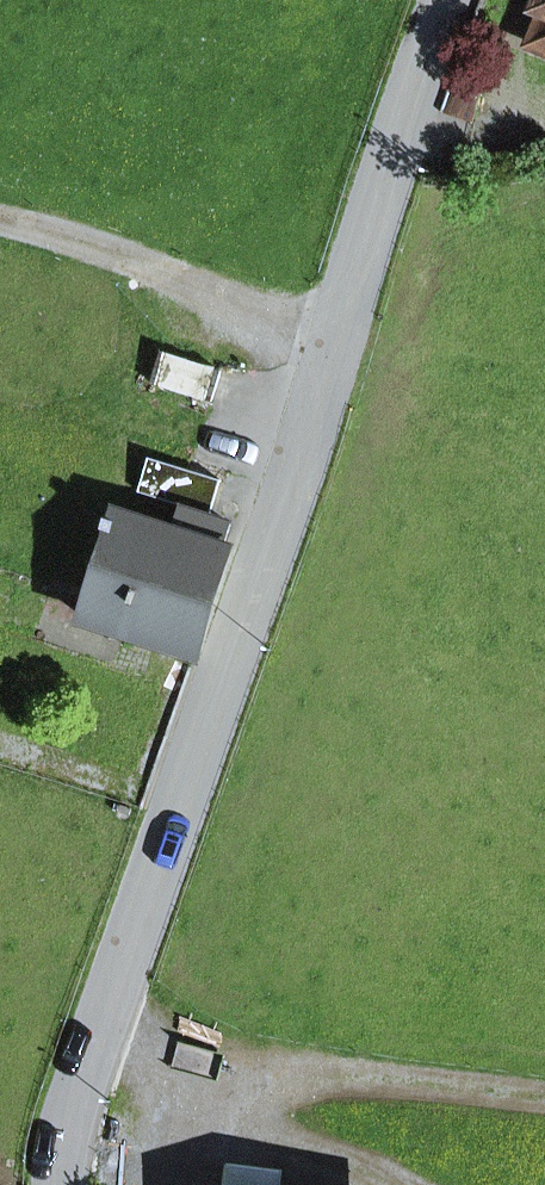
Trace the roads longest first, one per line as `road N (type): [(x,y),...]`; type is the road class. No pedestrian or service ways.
road 1 (unclassified): [(454,0),(69,1098),(58,1184)]
road 2 (track): [(421,1071),(544,1089)]

